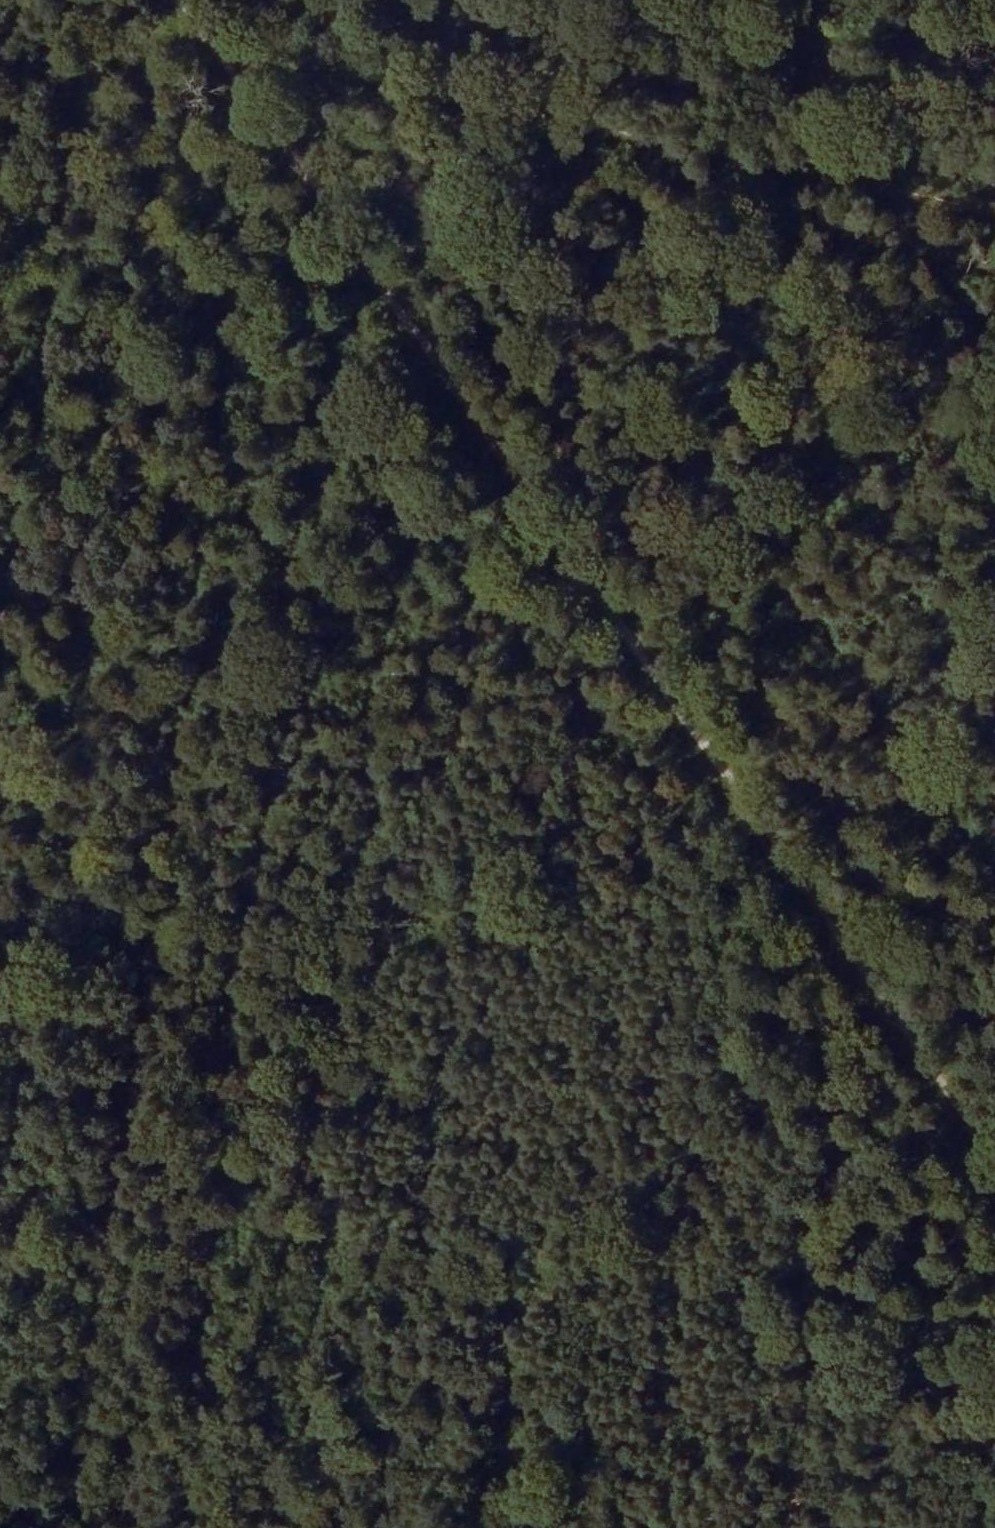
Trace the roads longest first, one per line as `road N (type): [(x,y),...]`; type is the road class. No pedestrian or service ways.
road 1 (track): [(994,1155),(188,0)]

